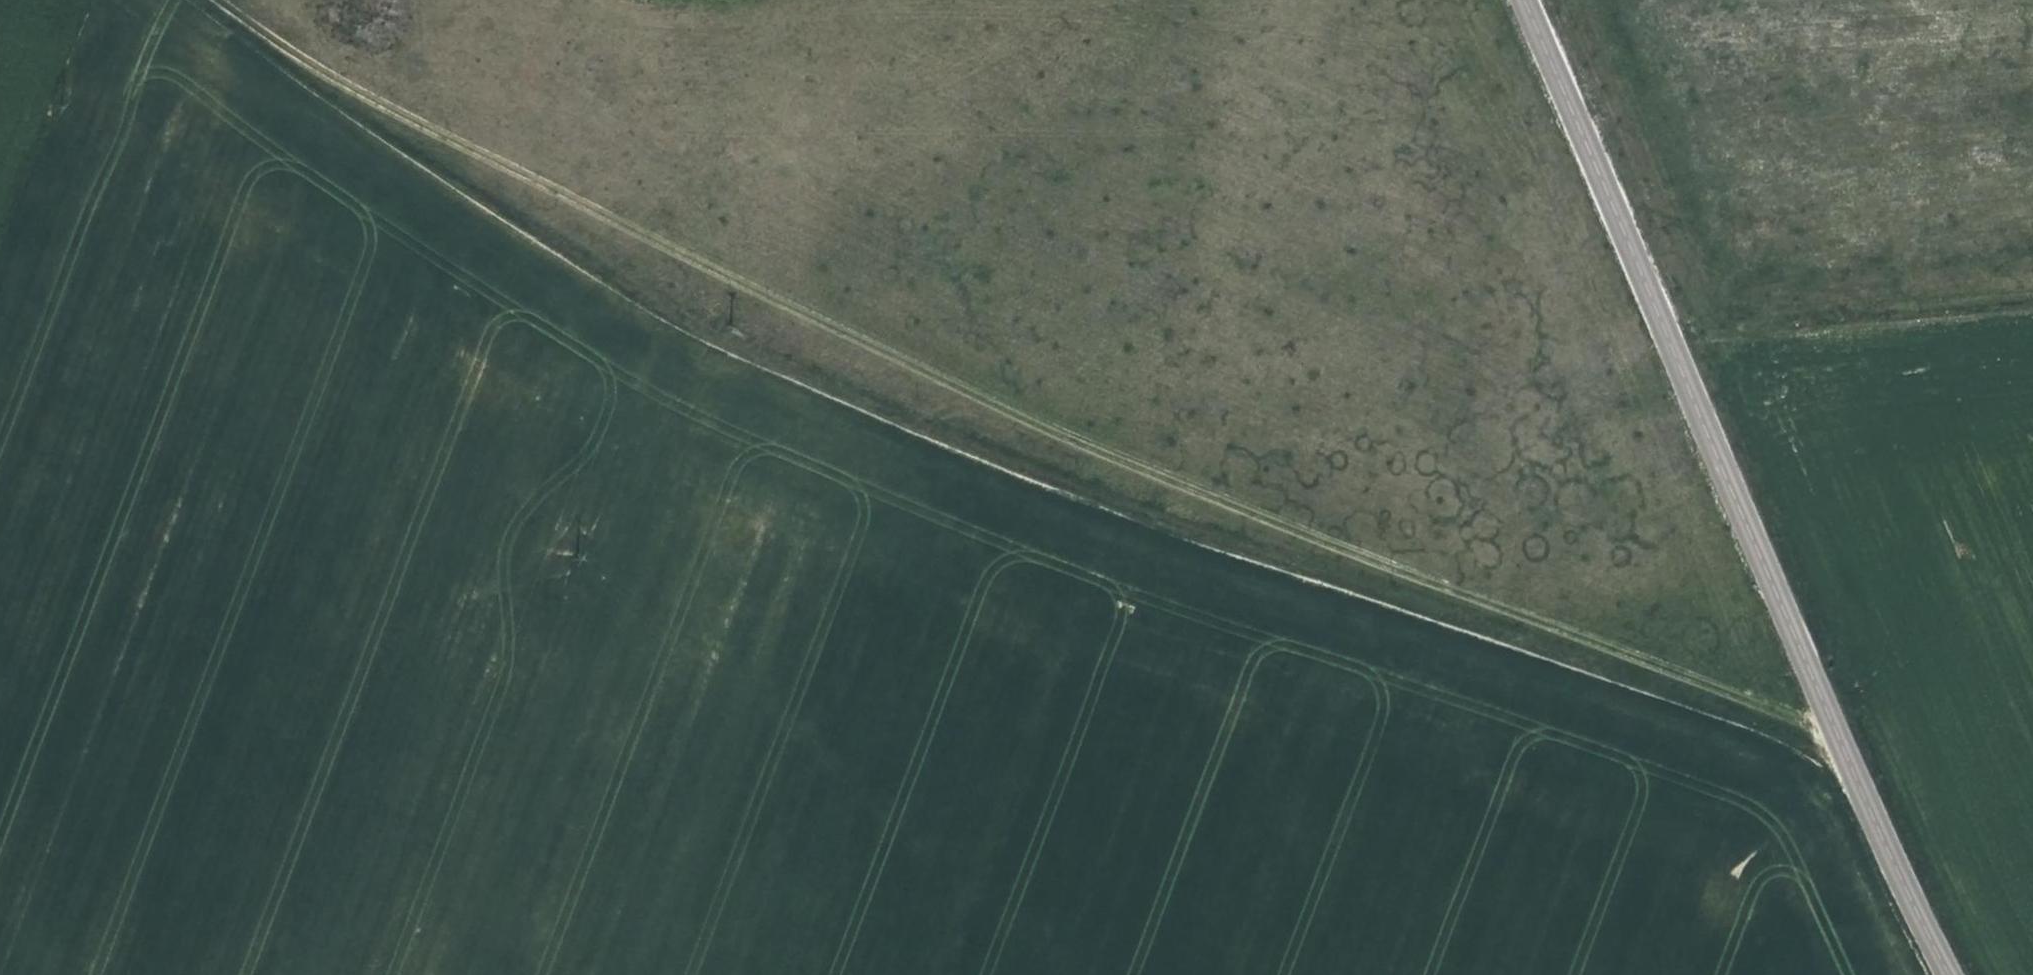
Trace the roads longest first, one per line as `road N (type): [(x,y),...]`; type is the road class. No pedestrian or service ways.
road 1 (track): [(217,0),(382,104),(1113,457),(1833,729)]
road 2 (tertiary): [(1949,974),(1833,729),(1524,0)]

